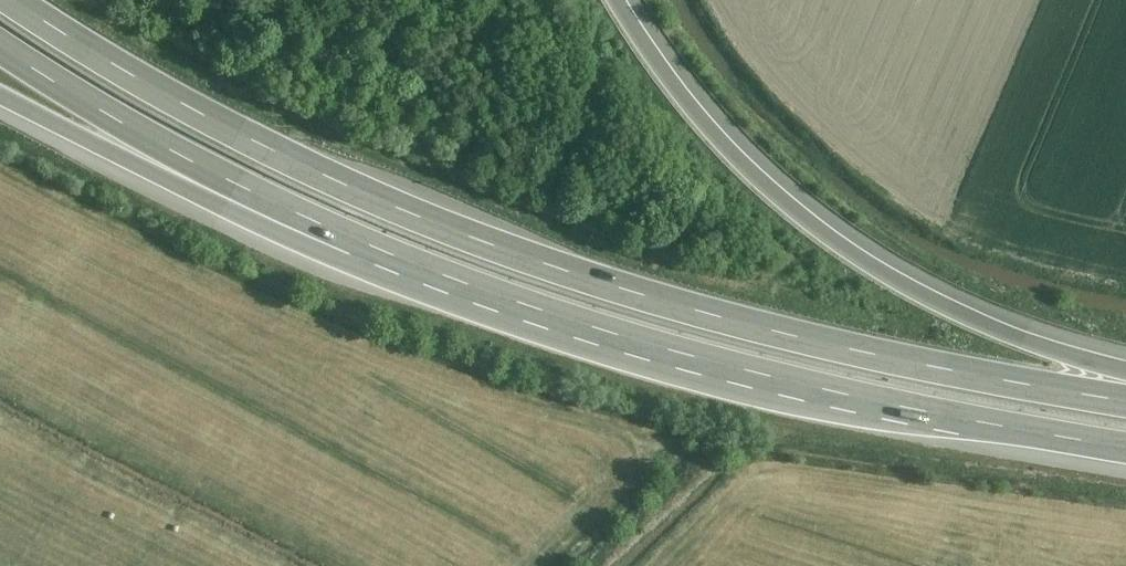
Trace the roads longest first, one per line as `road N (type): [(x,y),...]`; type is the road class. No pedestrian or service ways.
road 1 (motorway): [(1125,402),(782,333),(565,271),(294,161),(107,63),(11,0)]
road 2 (motorway): [(1125,368),(916,285),(783,197),(672,77),(623,0)]
road 3 (motorway): [(0,46),(208,172)]
road 4 (motorway): [(0,94),(111,150),(208,172)]

